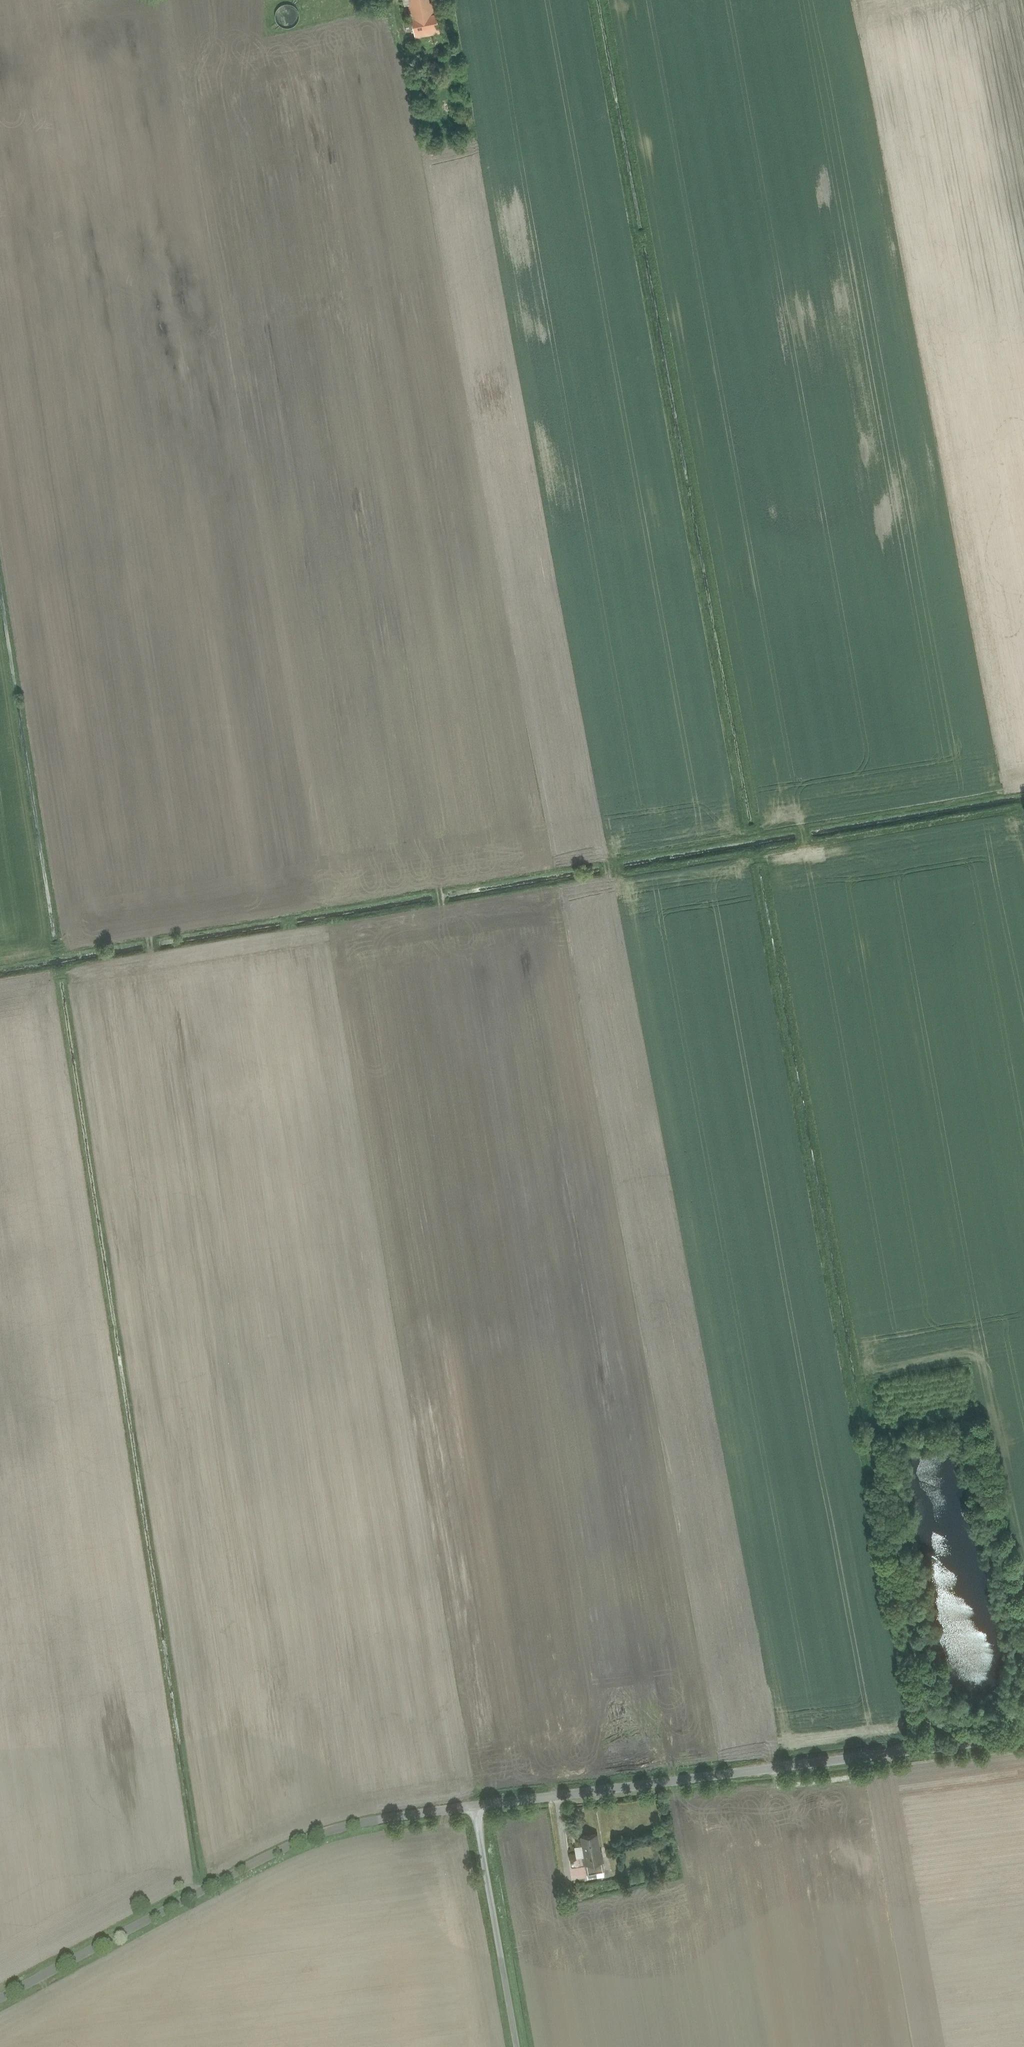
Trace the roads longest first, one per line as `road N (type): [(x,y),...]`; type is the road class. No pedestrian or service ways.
road 1 (tertiary): [(477,1807),(1023,1735)]
road 2 (tertiary): [(0,2001),(320,1831),(477,1807)]
road 3 (track): [(927,1748),(925,1698),(901,1612),(868,1415)]
road 4 (track): [(1023,1669),(970,1409)]
road 5 (residential): [(519,2046),(477,1807)]

